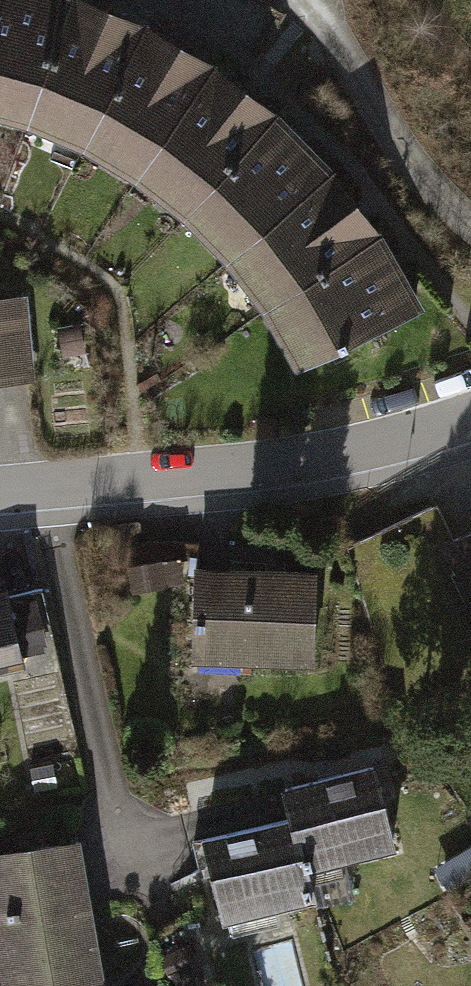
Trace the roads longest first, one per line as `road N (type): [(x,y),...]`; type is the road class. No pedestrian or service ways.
road 1 (residential): [(470,419),(311,458),(0,497)]

